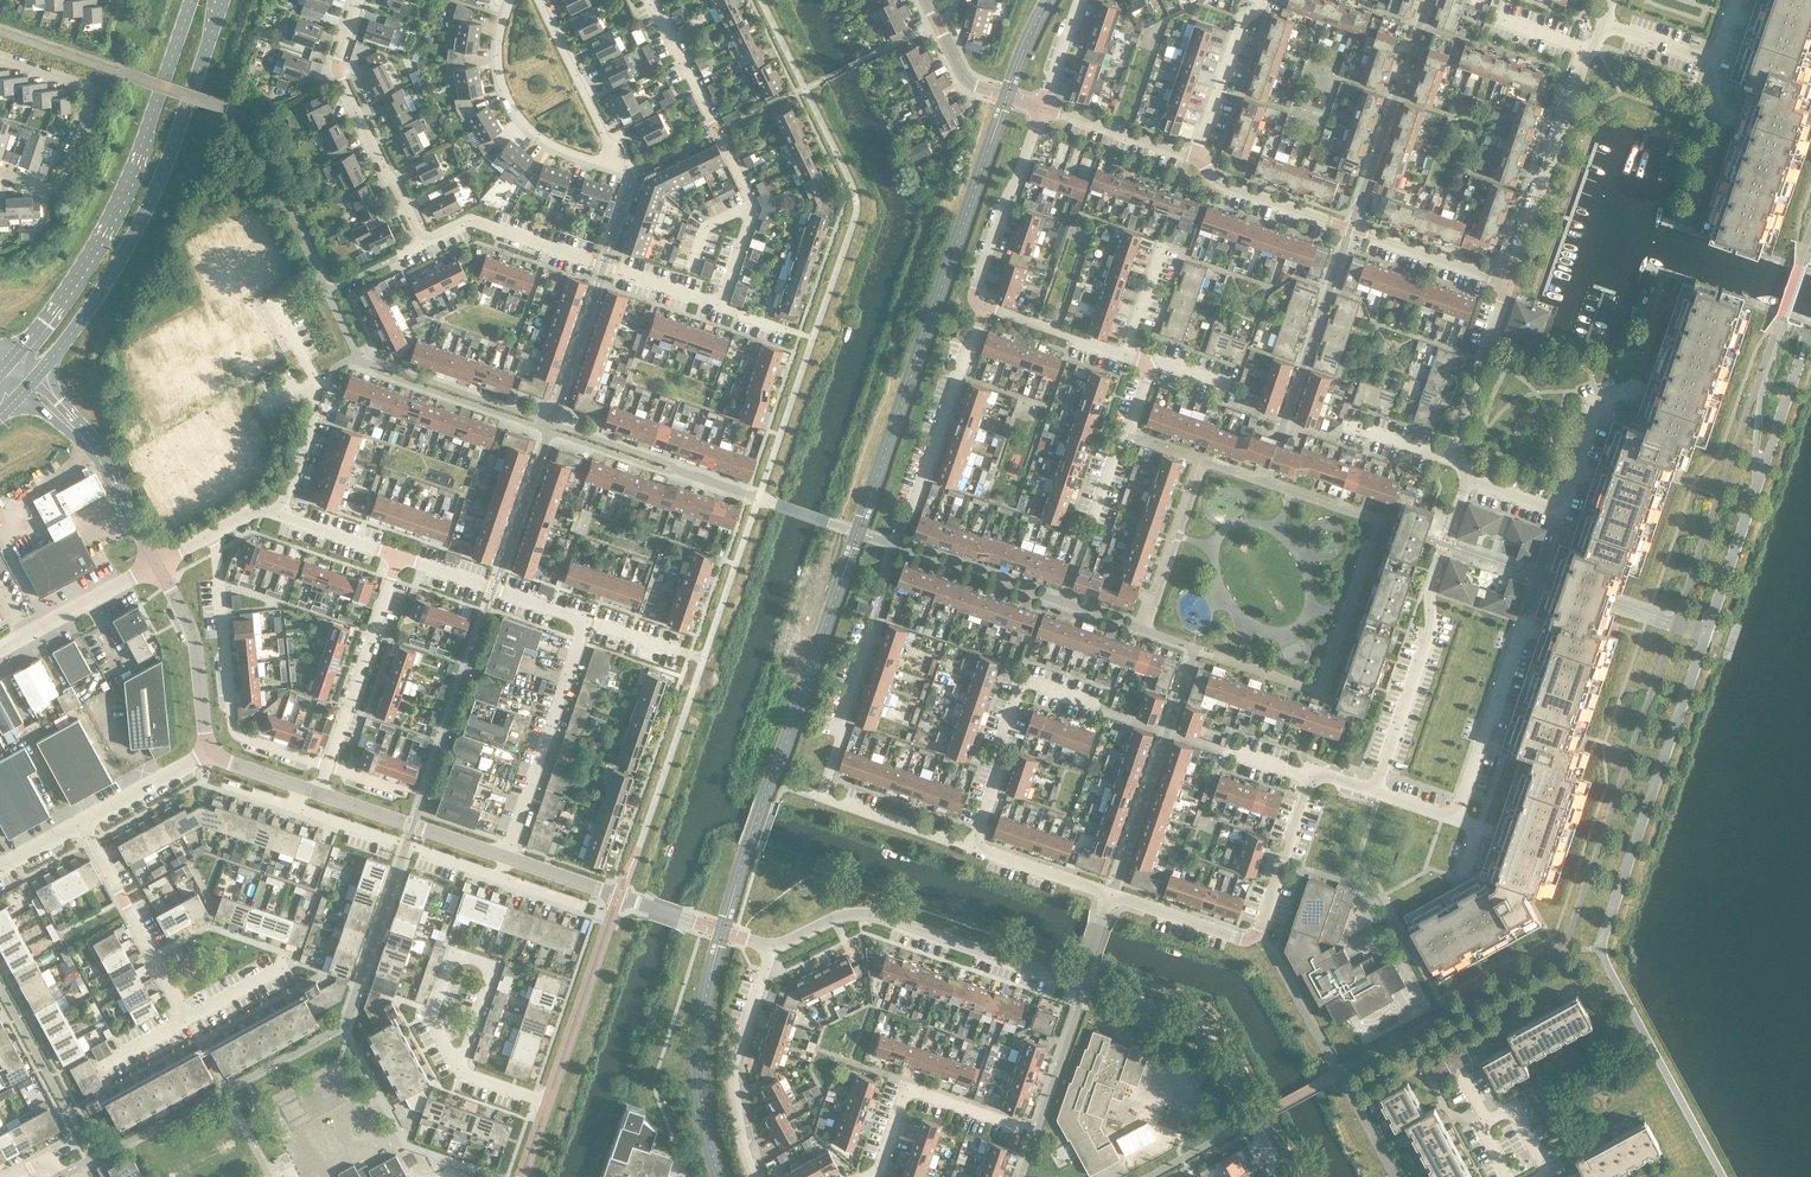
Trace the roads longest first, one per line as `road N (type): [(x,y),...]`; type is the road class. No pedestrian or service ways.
road 1 (residential): [(724,305),(467,219),(425,238),(335,60),(355,0)]
road 2 (residential): [(1112,891),(822,793),(890,586)]
road 3 (residential): [(541,0),(629,176),(536,137),(516,117),(496,81),(500,15)]
road 4 (secondary): [(34,381),(94,306),(132,241),(222,0)]
road 5 (secondary): [(189,0),(93,249),(10,360)]
road 6 (residential): [(1374,791),(1326,775),(1310,779),(1260,935),(1112,891)]
road 7 (residential): [(1507,284),(1218,187),(1195,158)]
road 8 (residential): [(724,305),(756,208),(655,0)]
road 9 (residential): [(1081,988),(867,915),(771,951)]
road 10 (residential): [(1463,480),(1427,601),(1429,627),(1374,791)]
road 11 (residential): [(213,533),(233,733),(328,767)]
road 12 (residential): [(1522,622),(1455,819),(1374,791)]
road 13 (residential): [(1278,1176),(1205,1031),(1081,988)]
road 14 (residential): [(1463,480),(1560,511),(1597,406),(1634,387)]
road 15 (residential): [(1588,50),(1507,284)]
road 16 (residential): [(508,857),(587,624)]
road 17 (residential): [(871,1176),(903,1088),(1035,1131)]
road 18 (residential): [(757,1176),(739,1108),(737,1063),(771,951)]
road 19 (residential): [(187,1018),(81,824)]
road 20 (residential): [(328,767),(397,557)]
road 21 (residential): [(547,1102),(617,896)]
road 22 (residential): [(914,514),(983,309)]
road 23 (residential): [(983,309),(975,298),(1043,109)]
road 24 (residential): [(1507,284),(1447,459),(1463,480)]
road 25 (residential): [(587,624),(397,557)]
road 26 (unclassified): [(207,755),(187,621),(156,566)]
road 27 (unclassified): [(508,857),(320,793)]
road 28 (residential): [(1087,529),(1149,377),(1127,355)]
road 29 (residential): [(1734,0),(1713,61),(1603,24)]
road 30 (unclassified): [(0,650),(156,566)]
road 31 (residential): [(458,1073),(431,1020),(454,951),(494,965)]
road 32 (residential): [(1195,158),(1245,17),(1263,0)]
road 33 (residential): [(1195,158),(1043,109)]
road 34 (residential): [(87,96),(58,182),(41,185),(0,171)]
road 35 (residential): [(1127,355),(983,309)]
road 36 (residential): [(1043,109),(963,79),(938,25)]
road 37 (residential): [(81,824),(207,755)]
road 38 (unclassified): [(156,566),(92,449)]
road 39 (residential): [(325,391),(280,516)]
road 40 (residential): [(397,557),(280,516)]
road 41 (residential): [(702,664),(587,624)]
road 42 (residential): [(1165,241),(1127,355)]

